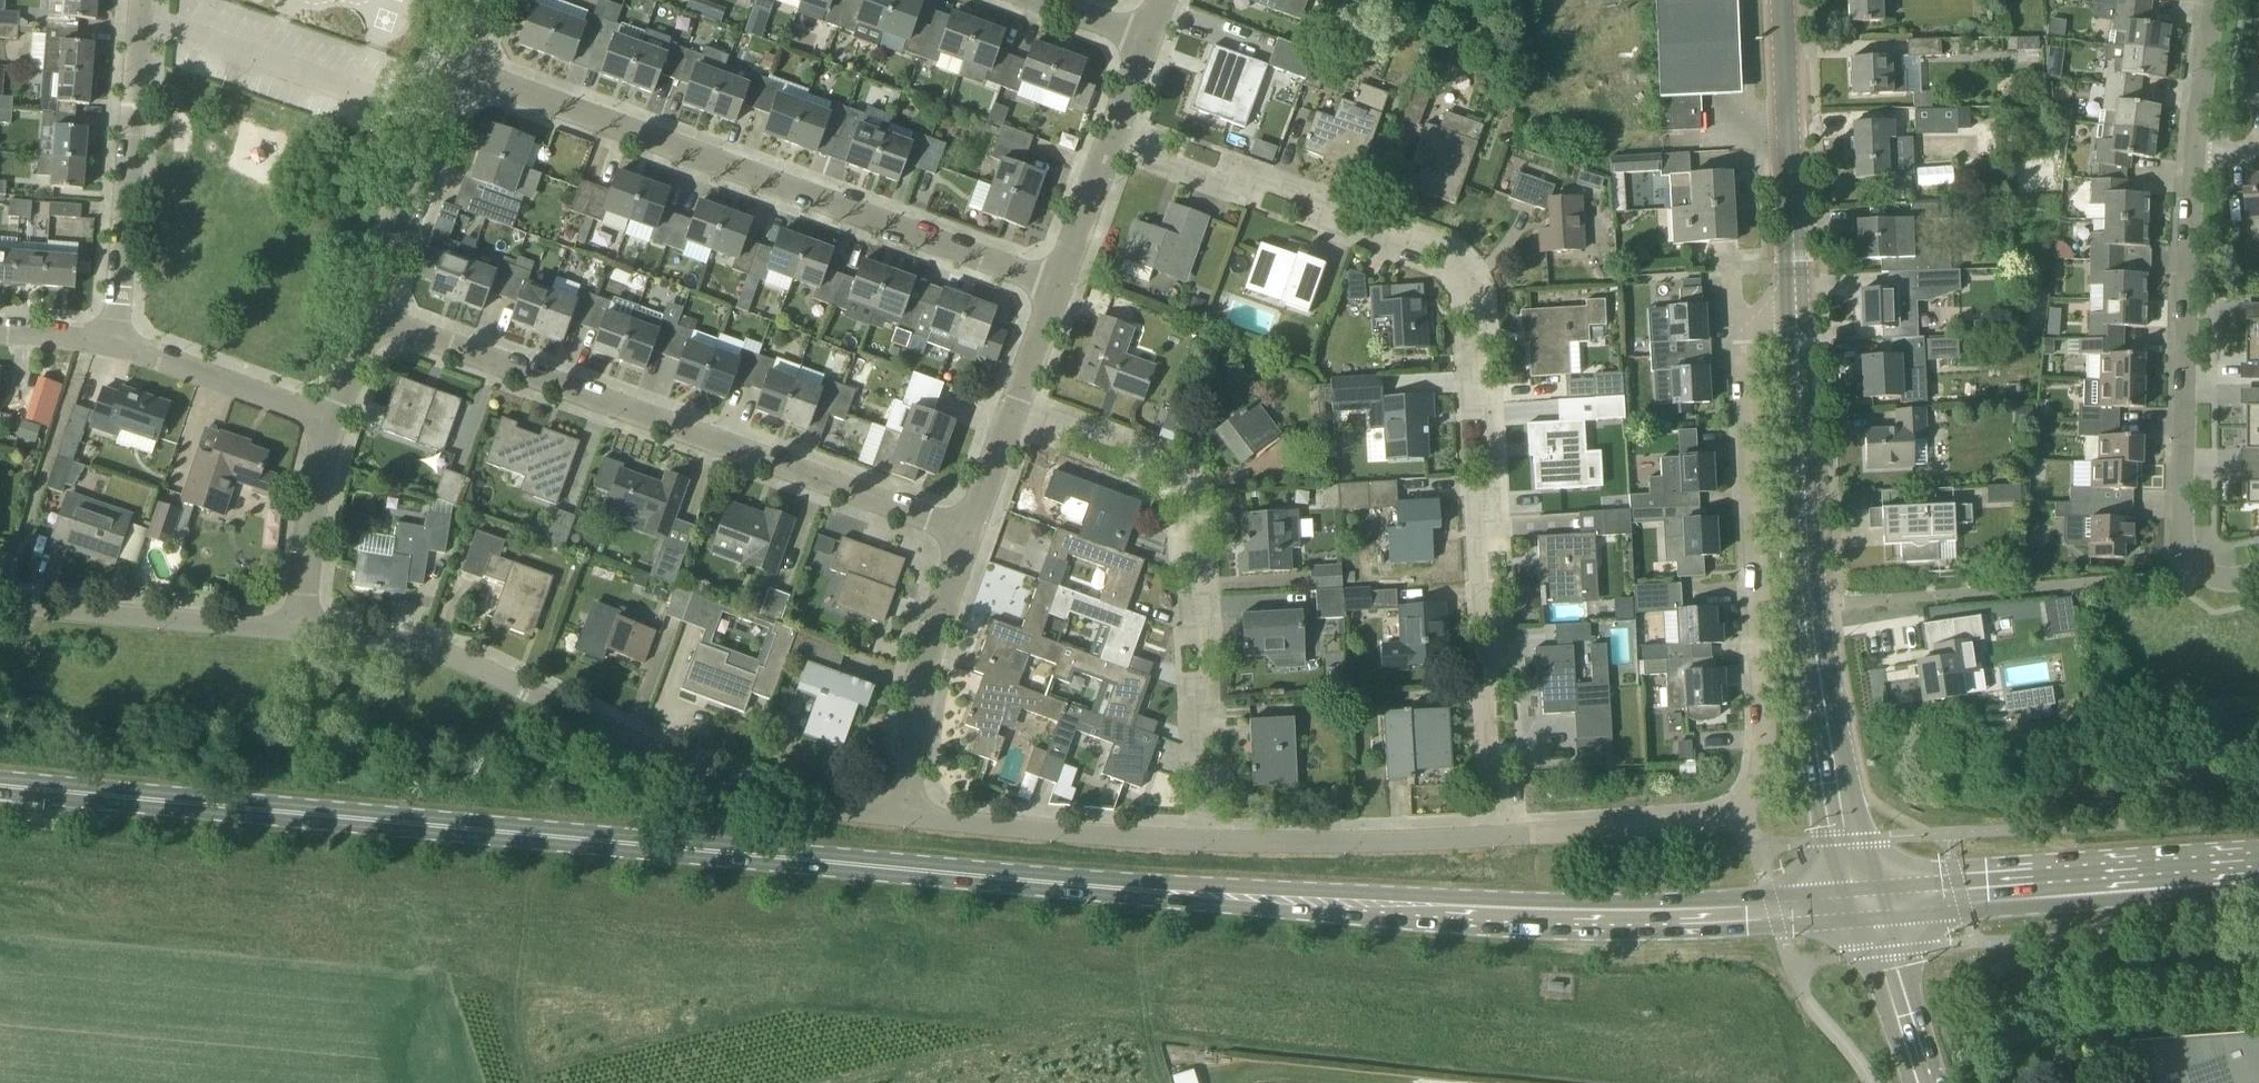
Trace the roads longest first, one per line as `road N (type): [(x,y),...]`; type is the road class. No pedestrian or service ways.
road 1 (primary): [(1401,907),(1035,884),(0,787)]
road 2 (residential): [(1480,844),(1480,345),(1468,295),(1443,266),(1107,139)]
road 3 (residential): [(904,818),(742,789),(444,651),(295,632)]
road 4 (residential): [(962,535),(362,310)]
road 5 (residential): [(1051,292),(451,67)]
road 6 (tertiary): [(1797,310),(1809,606),(1866,903)]
road 7 (residential): [(1197,846),(1186,509),(1164,485),(1008,406)]
road 8 (residential): [(1797,310),(1755,324),(1746,336),(1763,749),(1737,809)]
road 9 (primary): [(1401,907),(1655,912),(1866,903)]
road 10 (residential): [(2184,574),(2185,158)]
road 11 (primary): [(2258,874),(1866,903)]
road 12 (residential): [(104,336),(128,0)]
road 13 (tertiary): [(1797,310),(1782,0)]
road 14 (residential): [(295,632),(0,601)]
road 15 (residential): [(1197,846),(904,818)]
road 16 (residential): [(904,818),(916,669),(962,535)]
road 17 (residential): [(1197,846),(1480,844)]
road 18 (residential): [(1480,844),(1716,825),(1737,809)]
road 19 (residential): [(362,310),(451,67)]
road 20 (residential): [(322,419),(104,336)]
road 21 (residential): [(295,632),(300,489),(322,419)]
road 22 (primary): [(1921,1082),(1866,903)]
road 23 (residential): [(1051,292),(1107,139)]
road 24 (residential): [(2185,158),(2212,0)]
road 25 (residential): [(962,535),(1008,406)]
road 26 (residential): [(1143,44),(1022,0)]
road 27 (residential): [(1008,406),(1051,292)]

